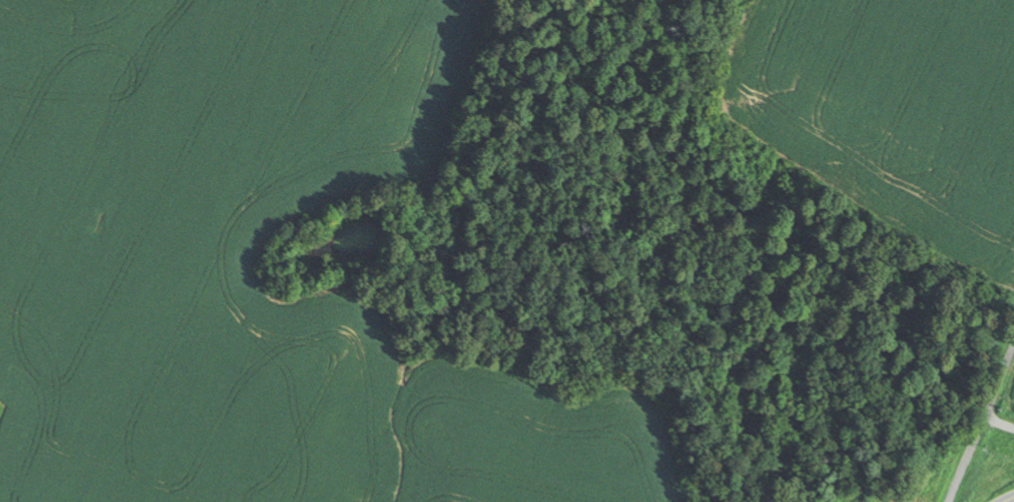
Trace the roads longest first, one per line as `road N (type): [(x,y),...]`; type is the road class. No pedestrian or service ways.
road 1 (residential): [(951,501),(1013,348)]

